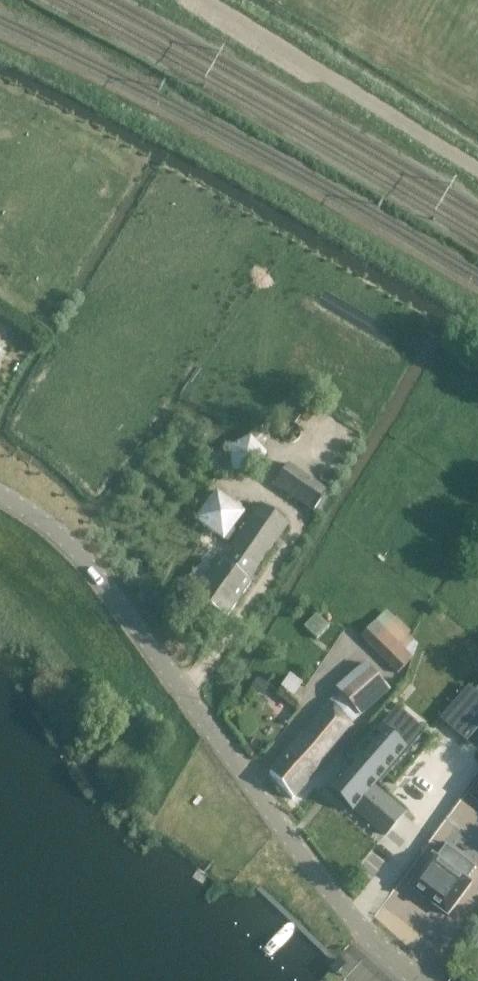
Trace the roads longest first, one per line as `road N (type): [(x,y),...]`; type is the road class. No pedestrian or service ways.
road 1 (unclassified): [(422,980),(329,892),(95,572),(48,525),(0,494)]

